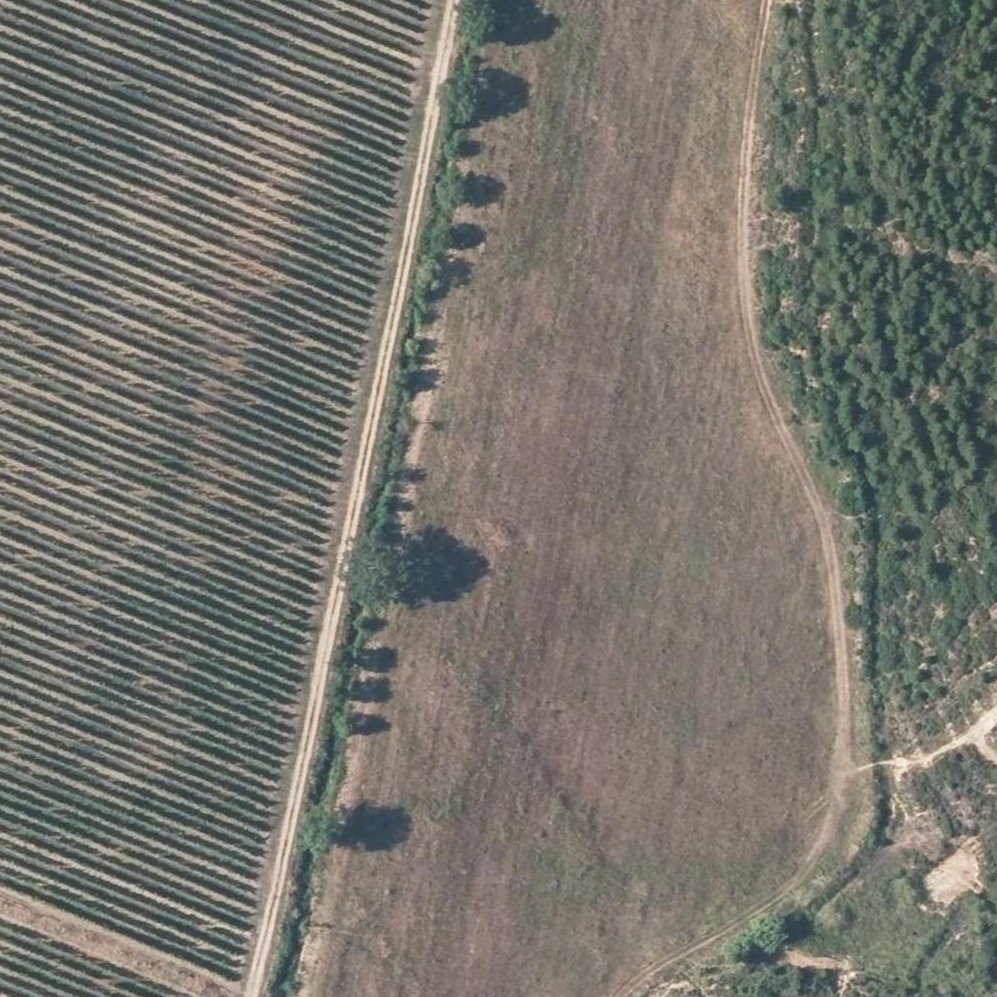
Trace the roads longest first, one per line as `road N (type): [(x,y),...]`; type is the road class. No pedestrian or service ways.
road 1 (track): [(253,996),(452,0)]
road 2 (track): [(768,0),(739,272),(792,456),(836,554),(850,681),(839,758)]

